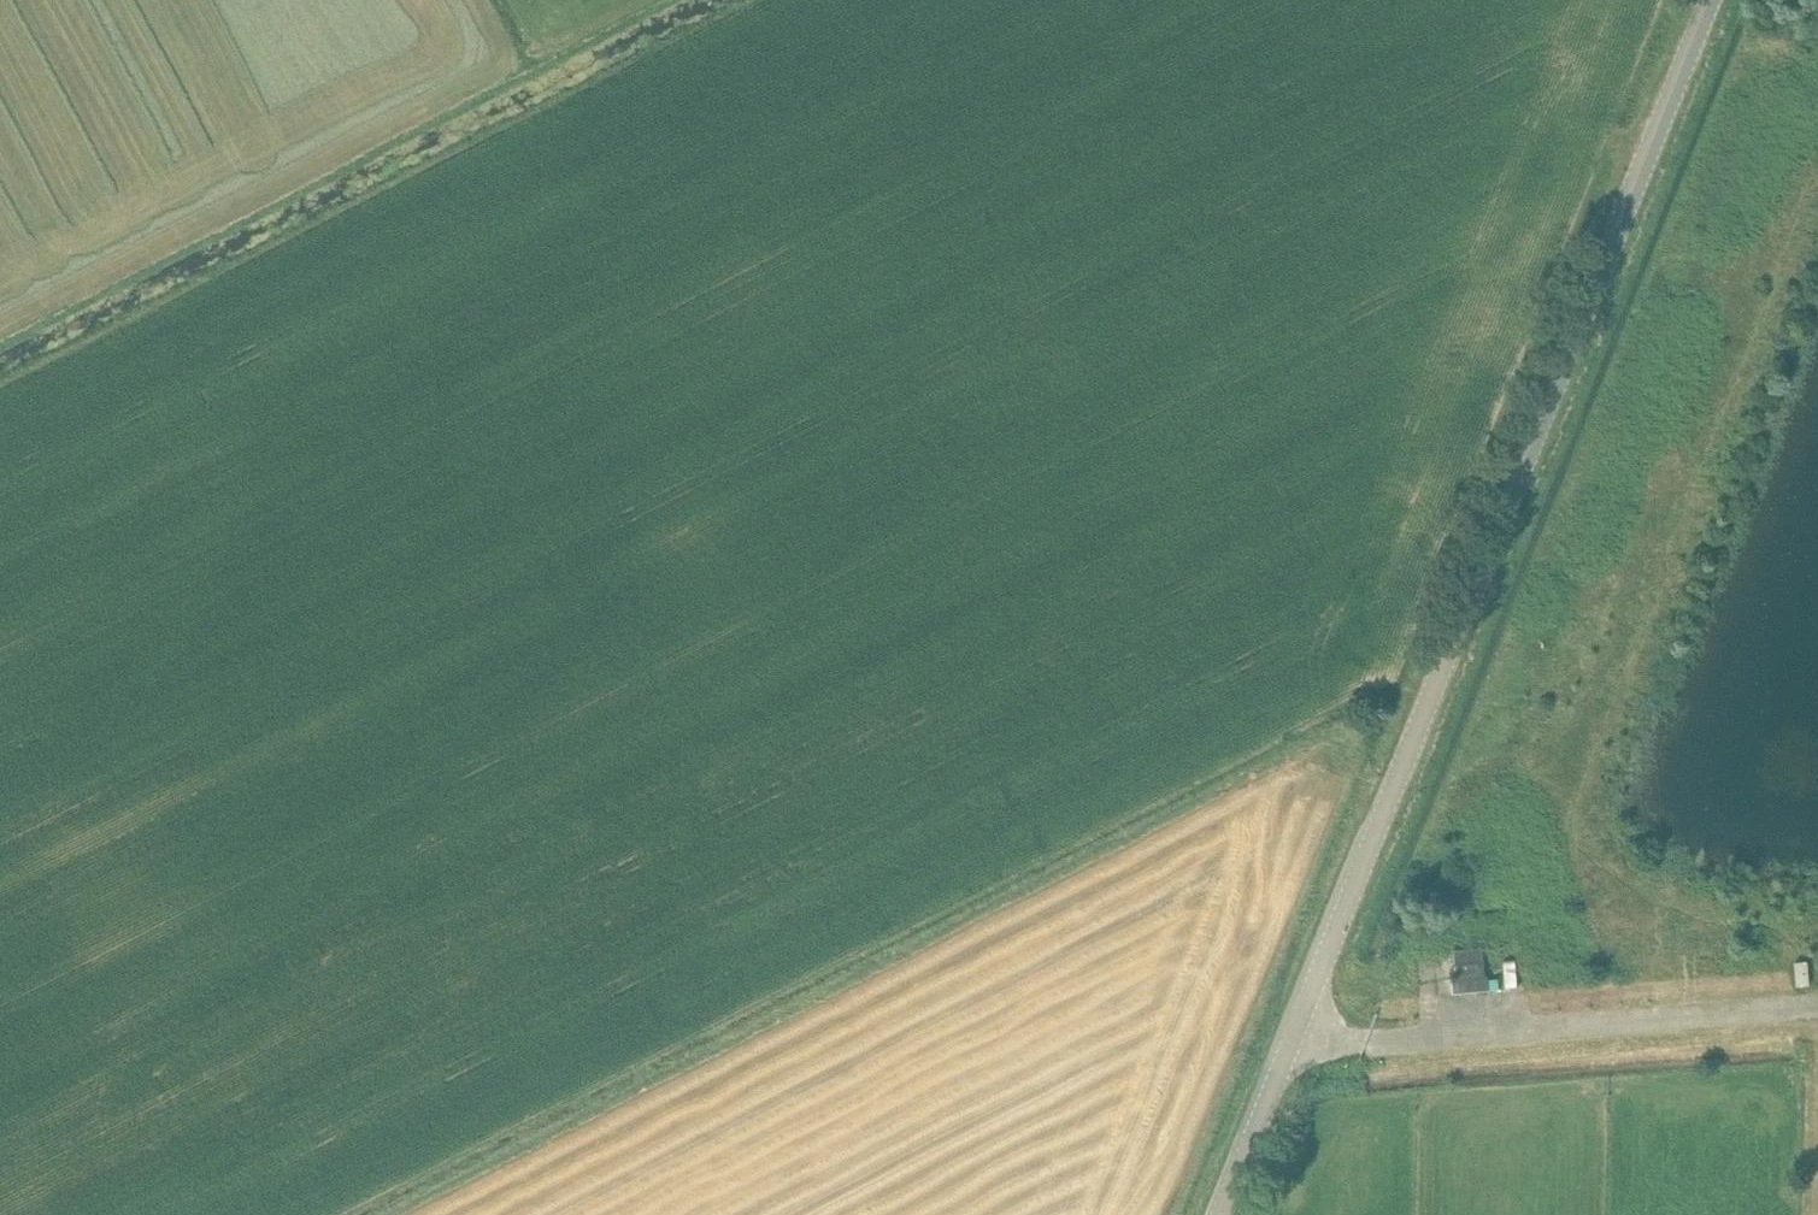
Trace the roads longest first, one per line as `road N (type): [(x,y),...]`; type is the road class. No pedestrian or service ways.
road 1 (tertiary): [(1217,1214),(1707,0)]

